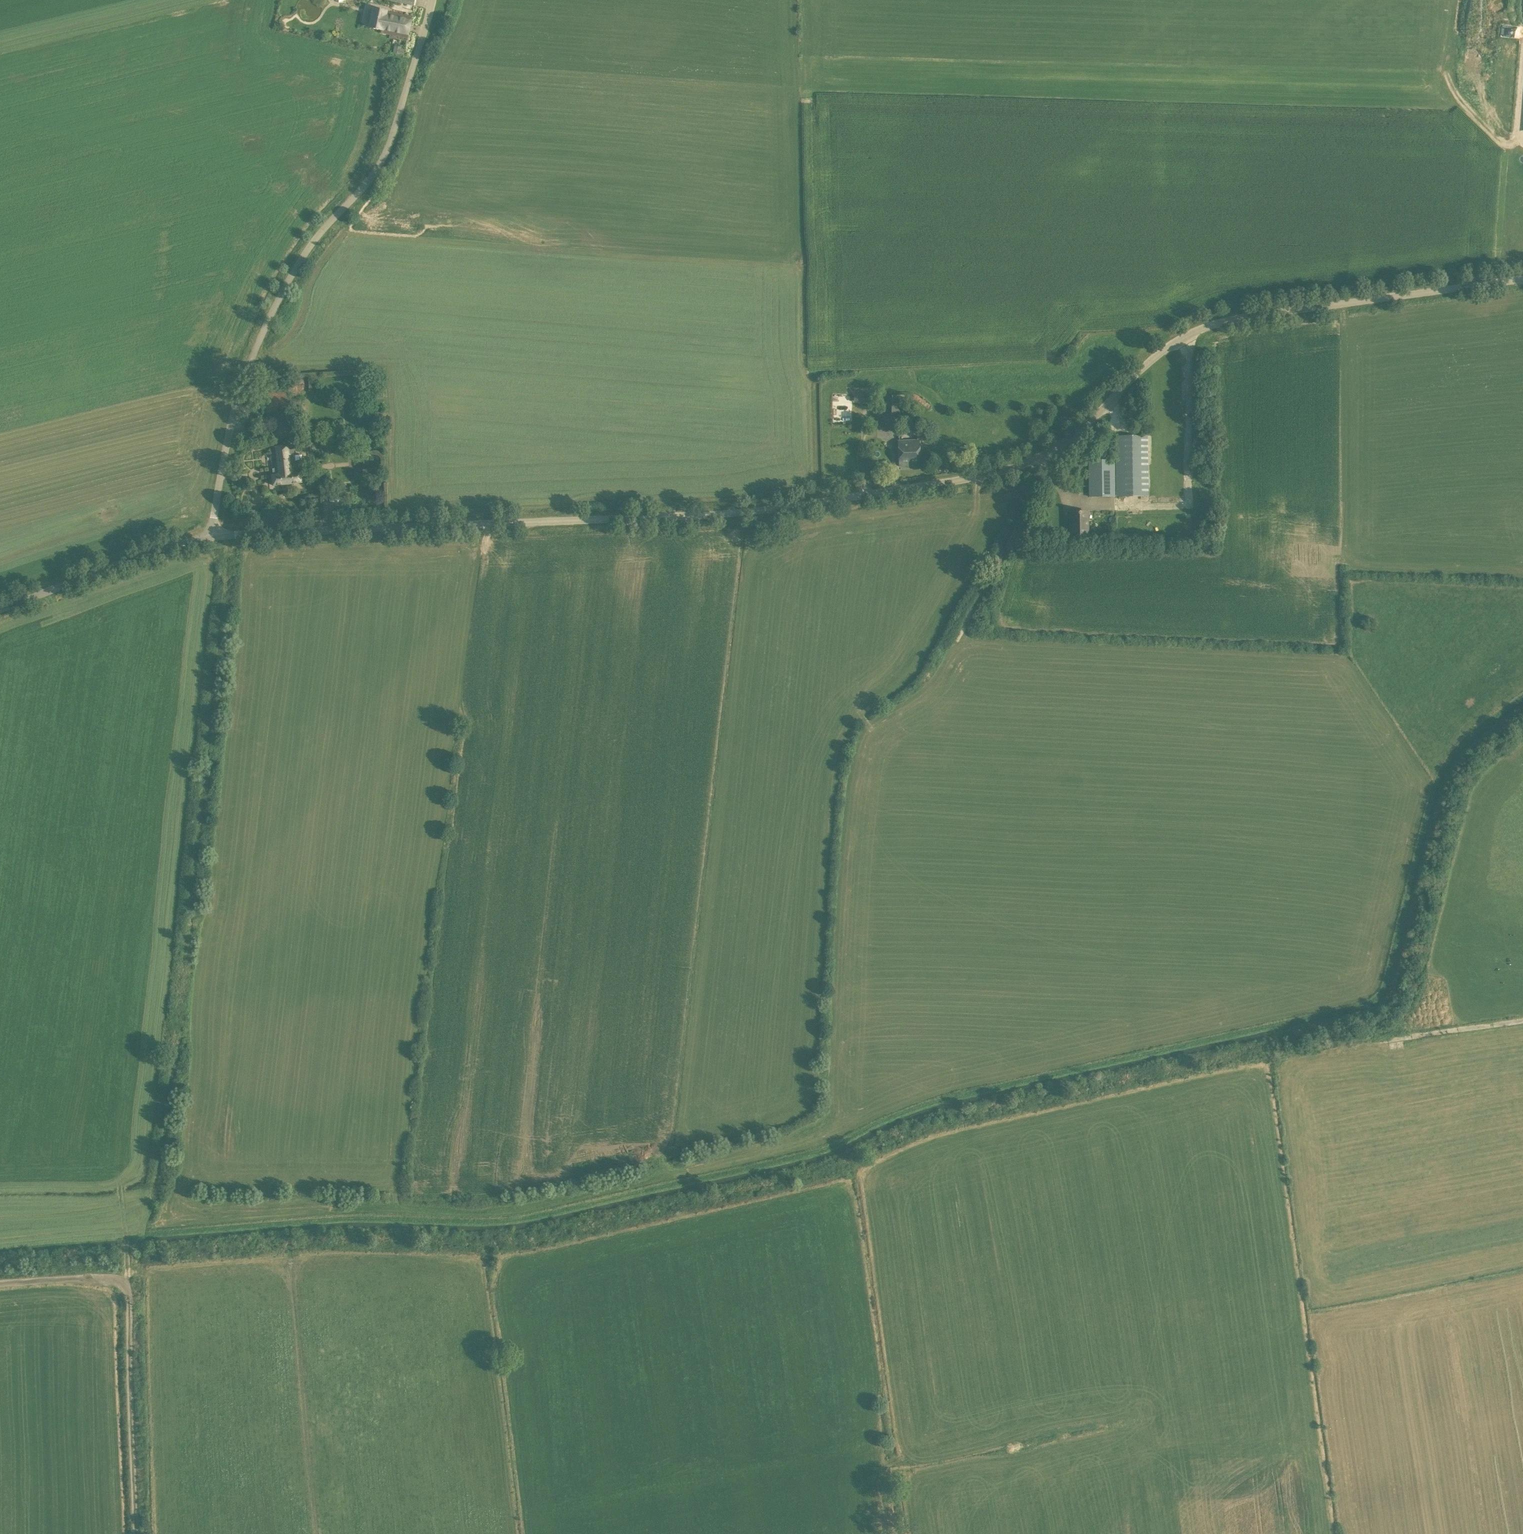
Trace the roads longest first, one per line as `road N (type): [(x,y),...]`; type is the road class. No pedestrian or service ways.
road 1 (unclassified): [(209,535),(732,513),(991,475),(1058,445),(1161,351),(1208,325),(1522,279)]
road 2 (unclassified): [(209,535),(242,389),(278,300),(317,234),(378,164),(431,0)]
road 3 (unclassified): [(209,535),(0,609)]
road 4 (track): [(1522,1020),(1376,1043)]

